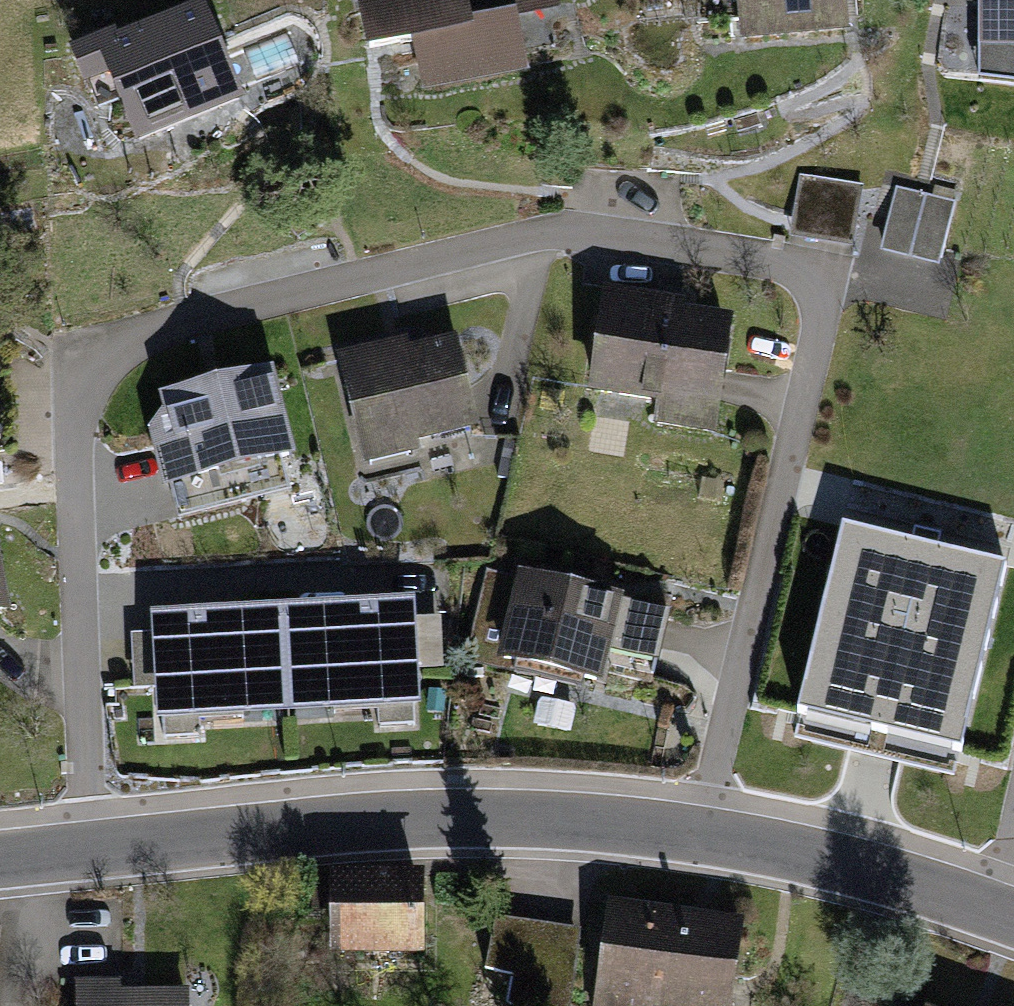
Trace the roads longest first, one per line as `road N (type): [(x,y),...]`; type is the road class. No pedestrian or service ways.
road 1 (residential): [(702,837),(825,301),(806,270),(553,229),(148,331),(98,362),(74,406),(88,851)]
road 2 (tertiary): [(88,851),(436,820),(567,821),(702,837)]
road 3 (tertiary): [(702,837),(844,864),(997,913)]

